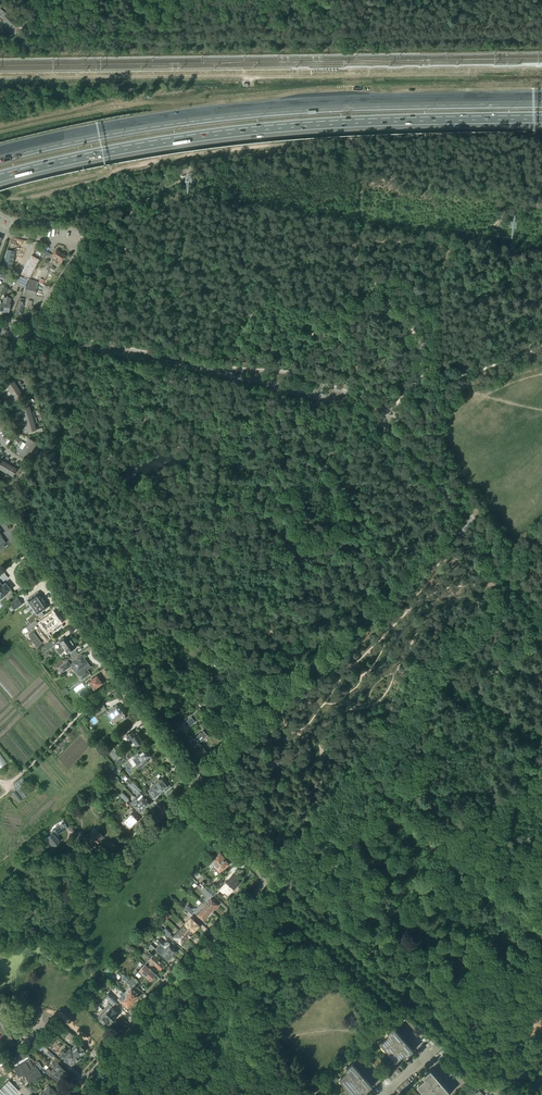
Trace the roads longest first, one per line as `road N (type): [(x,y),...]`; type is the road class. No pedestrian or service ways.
road 1 (motorway): [(0,176),(209,134),(541,117)]
road 2 (motorway): [(541,94),(292,100),(152,116),(0,148)]
road 3 (motorway): [(541,102),(213,116),(0,156)]
road 4 (track): [(514,39),(48,45),(15,0)]
road 5 (track): [(0,202),(191,154),(515,134)]
road 6 (secondary): [(466,524),(406,446),(355,408),(28,336)]
road 7 (residential): [(70,1094),(261,888),(259,870),(195,780)]
road 8 (unclassified): [(195,780),(466,524)]
road 9 (residential): [(195,780),(0,501)]
road 10 (track): [(541,887),(405,1005)]
road 11 (track): [(326,311),(361,235),(361,139)]
road 12 (track): [(123,678),(9,792)]
road 13 (track): [(541,741),(433,681)]
road 14 (secondary): [(541,618),(466,524)]

